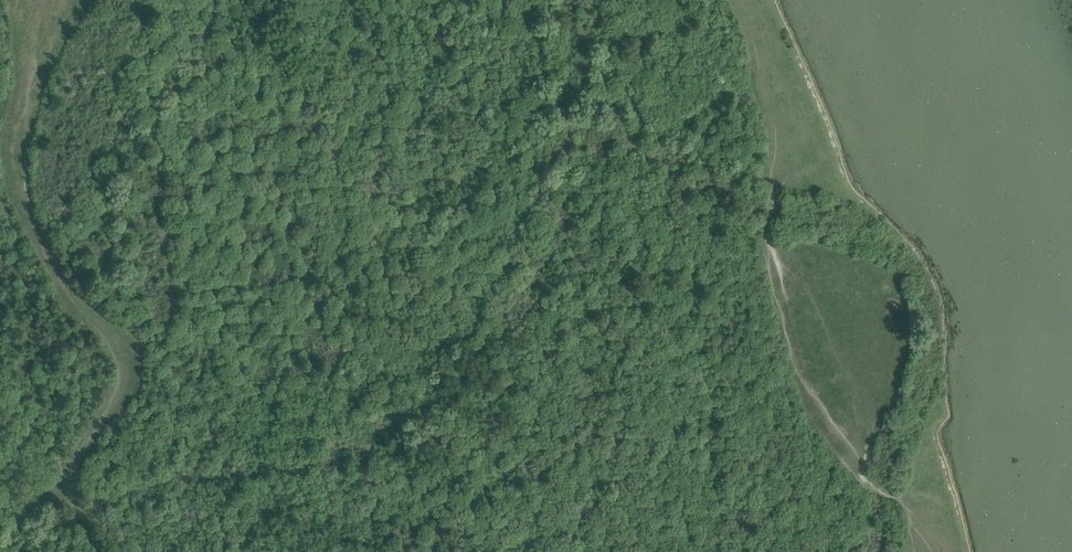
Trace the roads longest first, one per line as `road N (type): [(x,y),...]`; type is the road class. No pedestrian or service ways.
road 1 (track): [(72,0),(28,97),(17,144),(23,201),(73,303),(106,324),(123,357),(71,488),(98,551)]

